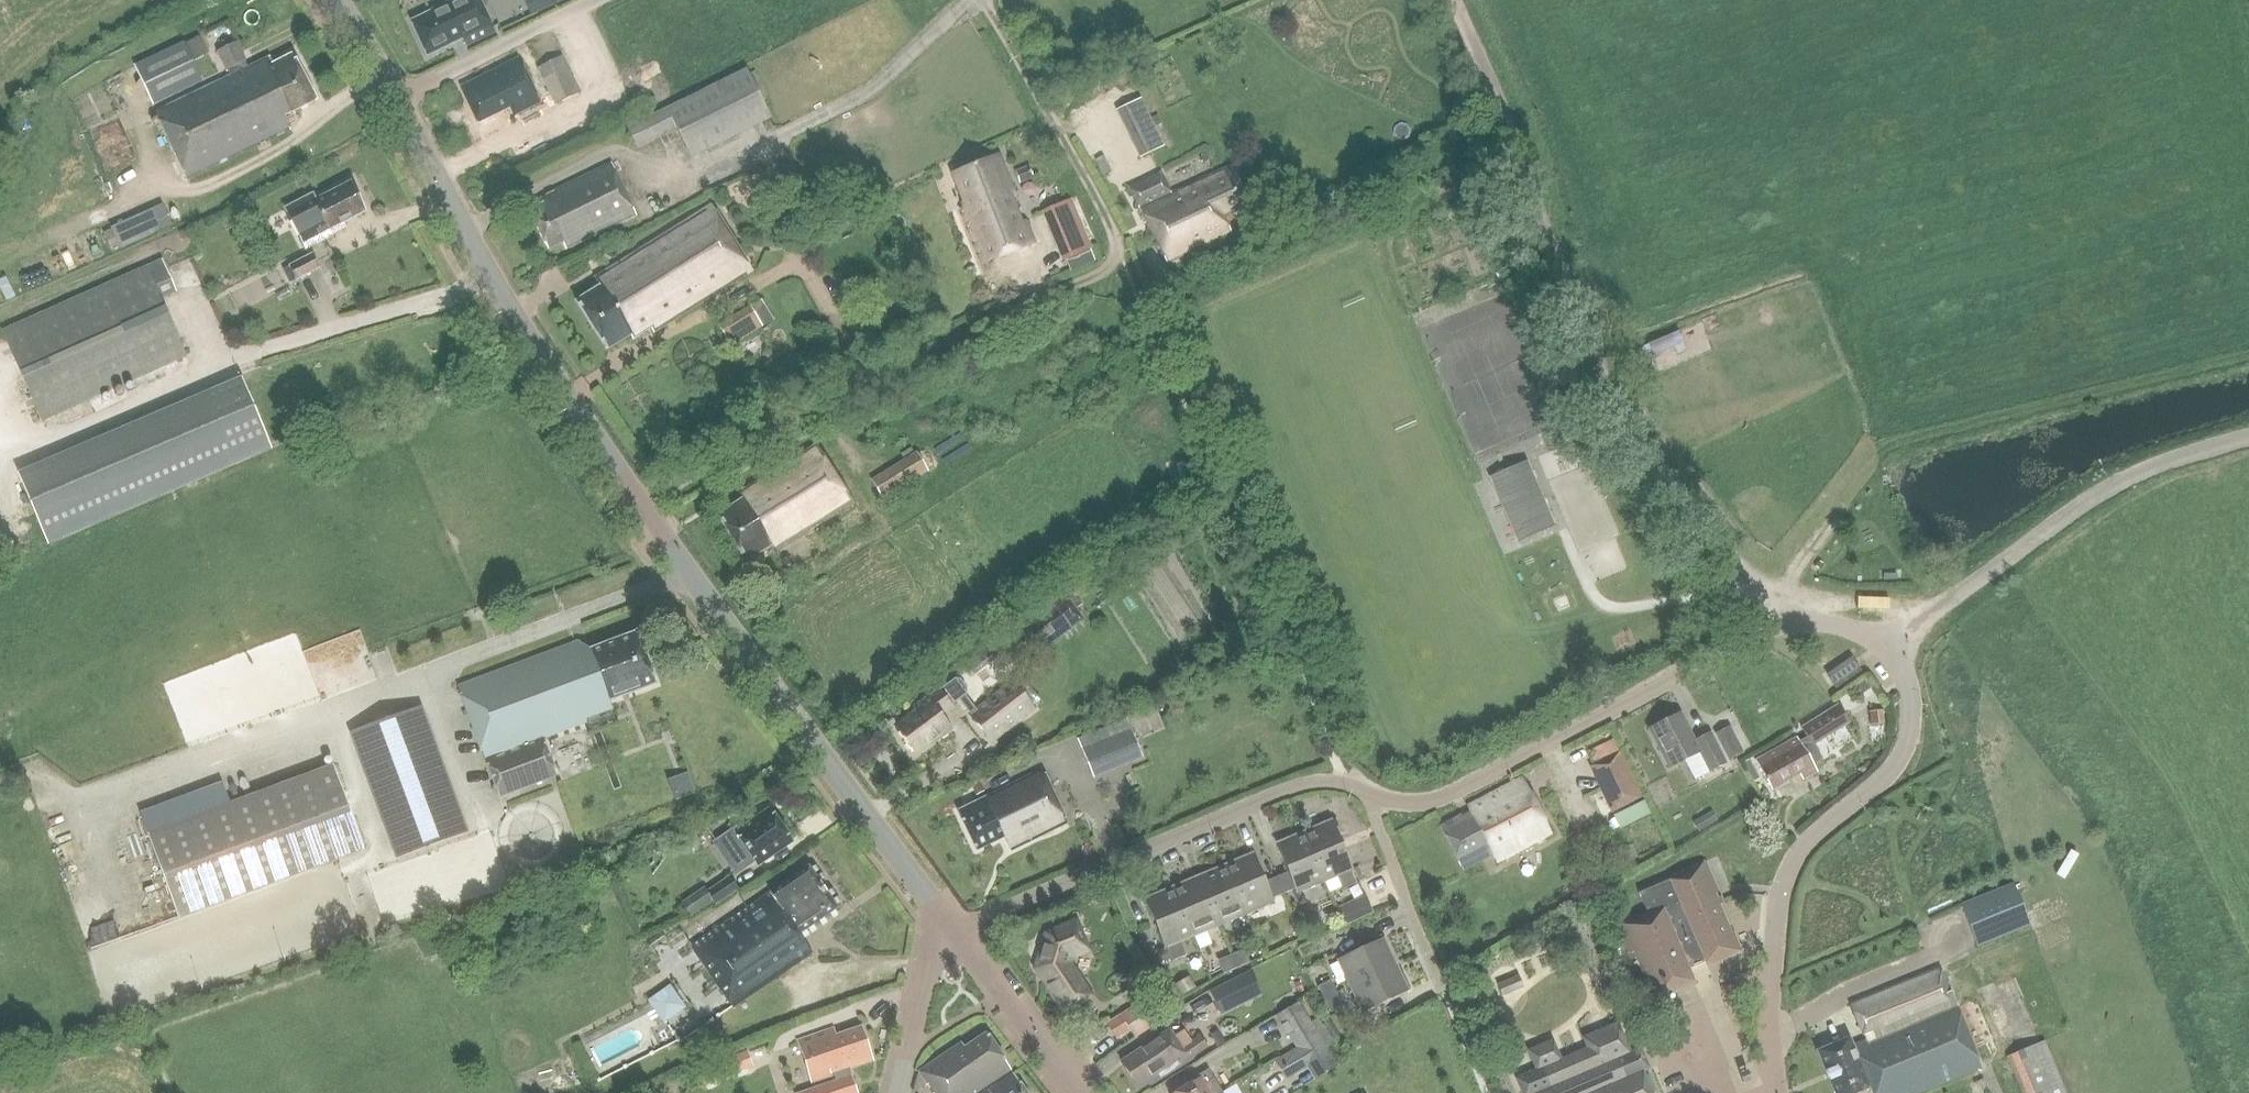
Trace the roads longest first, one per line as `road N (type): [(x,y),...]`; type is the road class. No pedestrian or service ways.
road 1 (tertiary): [(950,933),(746,656),(539,351),(396,98)]
road 2 (track): [(1451,0),(1589,340),(1647,447),(1780,618)]
road 3 (residential): [(1783,1092),(1770,942),(1782,879),(1818,830),(1890,769),(1903,750),(1911,704),(1895,640),(1780,618)]
road 4 (track): [(1770,602),(1882,452),(2248,358)]
road 5 (track): [(643,506),(1102,272),(1118,252)]
road 6 (residential): [(1371,797),(1449,796),(1780,618)]
road 7 (residential): [(950,933),(1298,787),(1345,785)]
road 8 (track): [(1895,640),(2102,495),(2154,469),(2248,440)]
road 9 (track): [(1118,252),(1087,179),(982,0)]
road 10 (unclassified): [(396,98),(595,0)]
road 11 (residential): [(1438,985),(1371,797)]
road 12 (tertiary): [(1084,1092),(994,987)]

